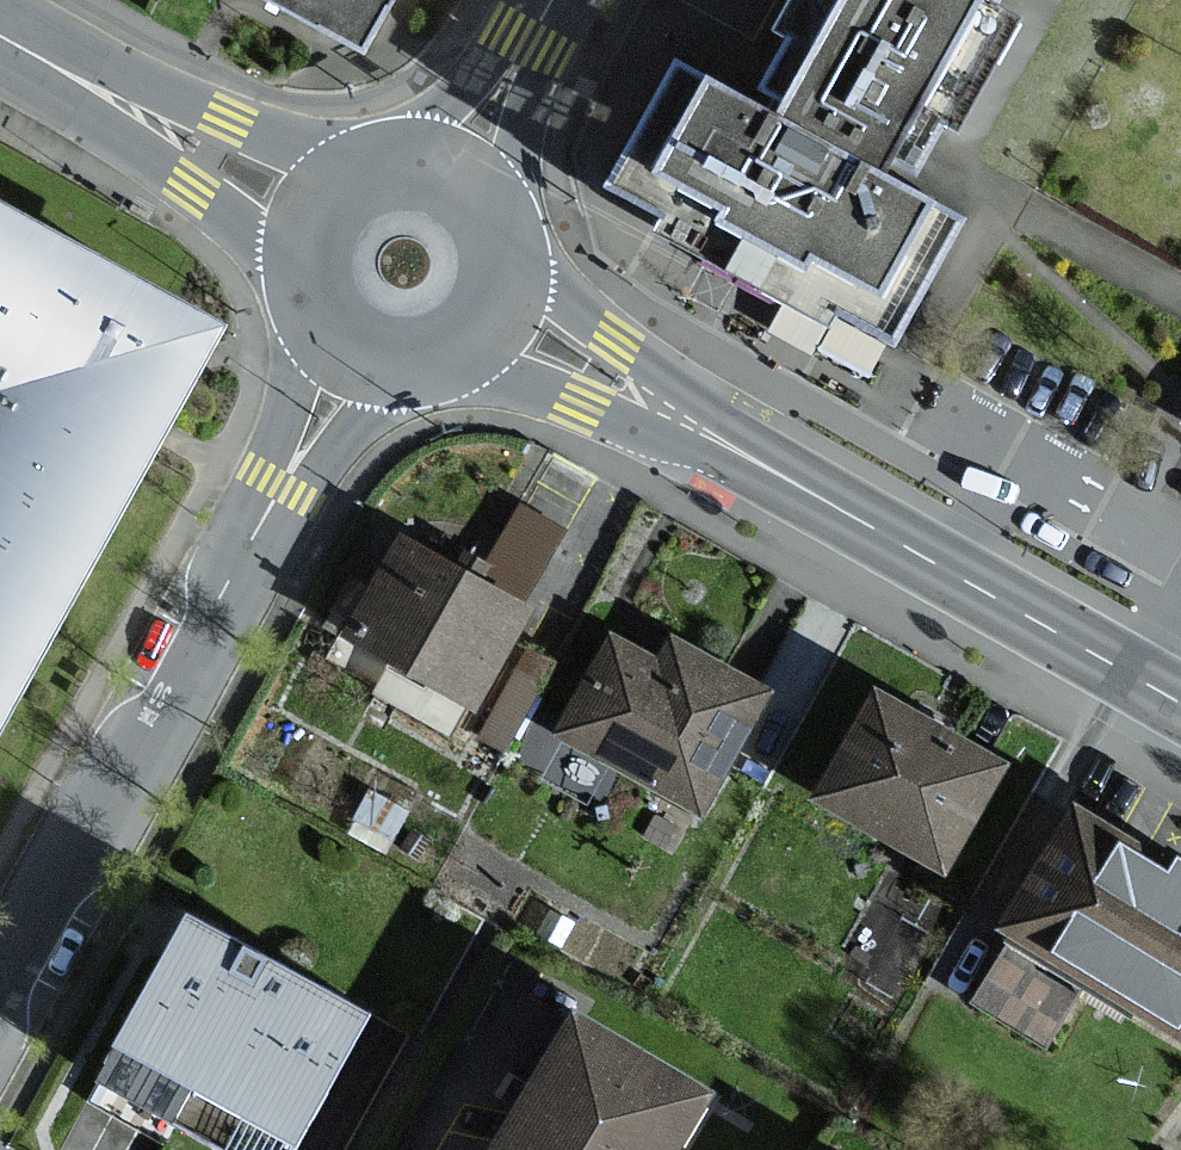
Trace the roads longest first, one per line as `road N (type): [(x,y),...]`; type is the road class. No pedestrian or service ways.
road 1 (residential): [(286,476),(0,972)]
road 2 (tertiary): [(1180,700),(755,461)]
road 3 (tertiary): [(357,160),(281,146),(25,49)]
road 4 (tertiary): [(25,49),(193,178),(291,268)]
road 5 (tertiary): [(755,461),(611,349),(514,240)]
road 6 (tertiary): [(455,362),(586,394),(755,461)]
road 7 (residential): [(522,56),(470,102),(391,151)]
road 8 (residential): [(286,476),(406,374)]
road 9 (residential): [(501,207),(522,56)]
road 10 (residential): [(311,326),(286,476)]
road 11 (tertiary): [(455,362),(503,314),(514,285),(514,240)]
road 12 (tertiary): [(357,160),(311,199),(291,268)]
road 13 (tertiary): [(501,207),(459,165),(391,151)]

